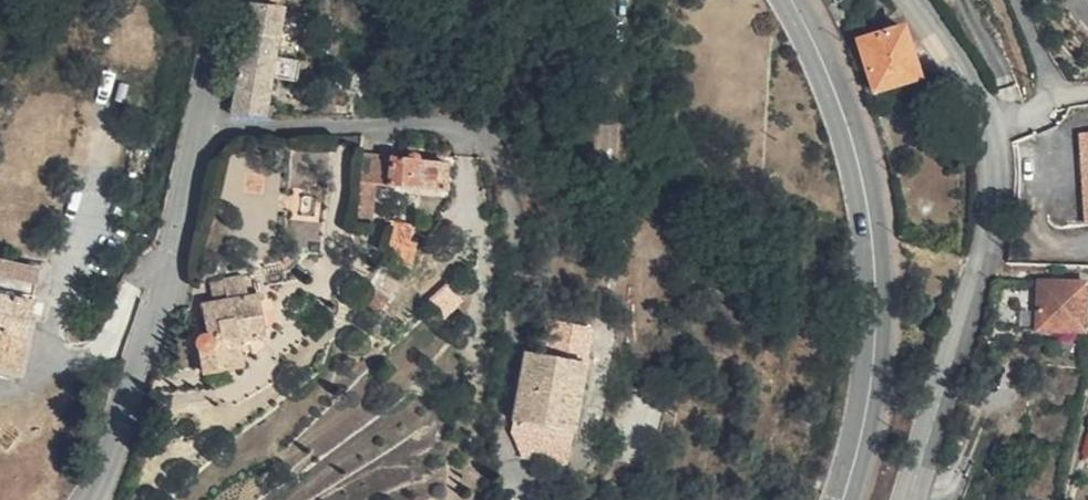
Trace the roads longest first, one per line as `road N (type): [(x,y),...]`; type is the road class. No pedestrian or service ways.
road 1 (tertiary): [(916,0),(977,93),(994,159),(997,214),(912,499)]
road 2 (residential): [(91,499),(161,302),(228,0)]
road 3 (secondary): [(846,499),(880,344),(878,261),(850,124),(796,0)]

